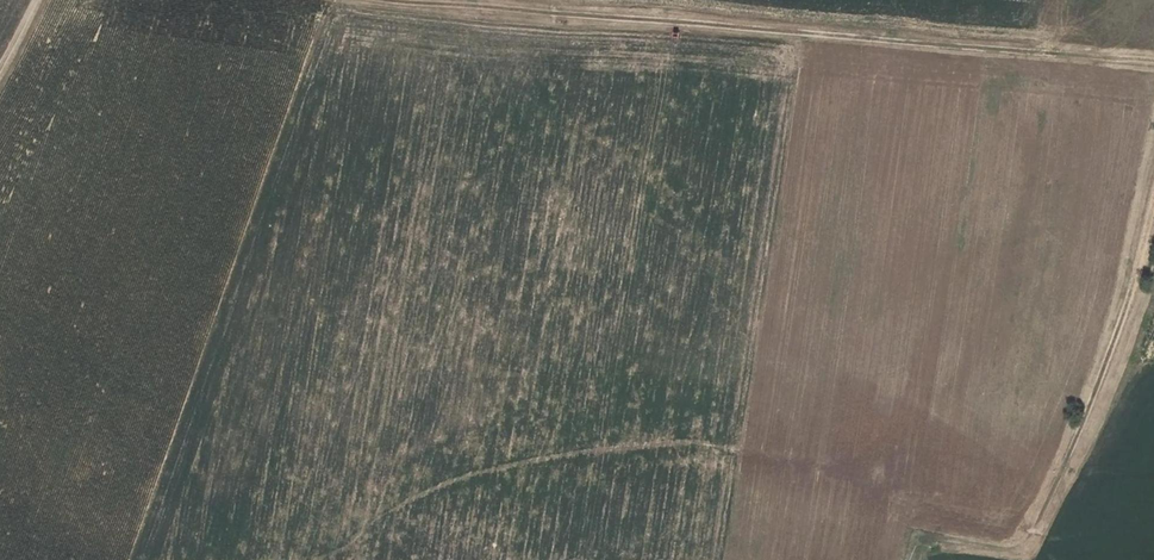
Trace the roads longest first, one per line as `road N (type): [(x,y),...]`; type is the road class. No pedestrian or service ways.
road 1 (track): [(388,0),(1153,62)]
road 2 (track): [(1153,219),(1114,341),(1033,531),(1007,551),(956,543)]

